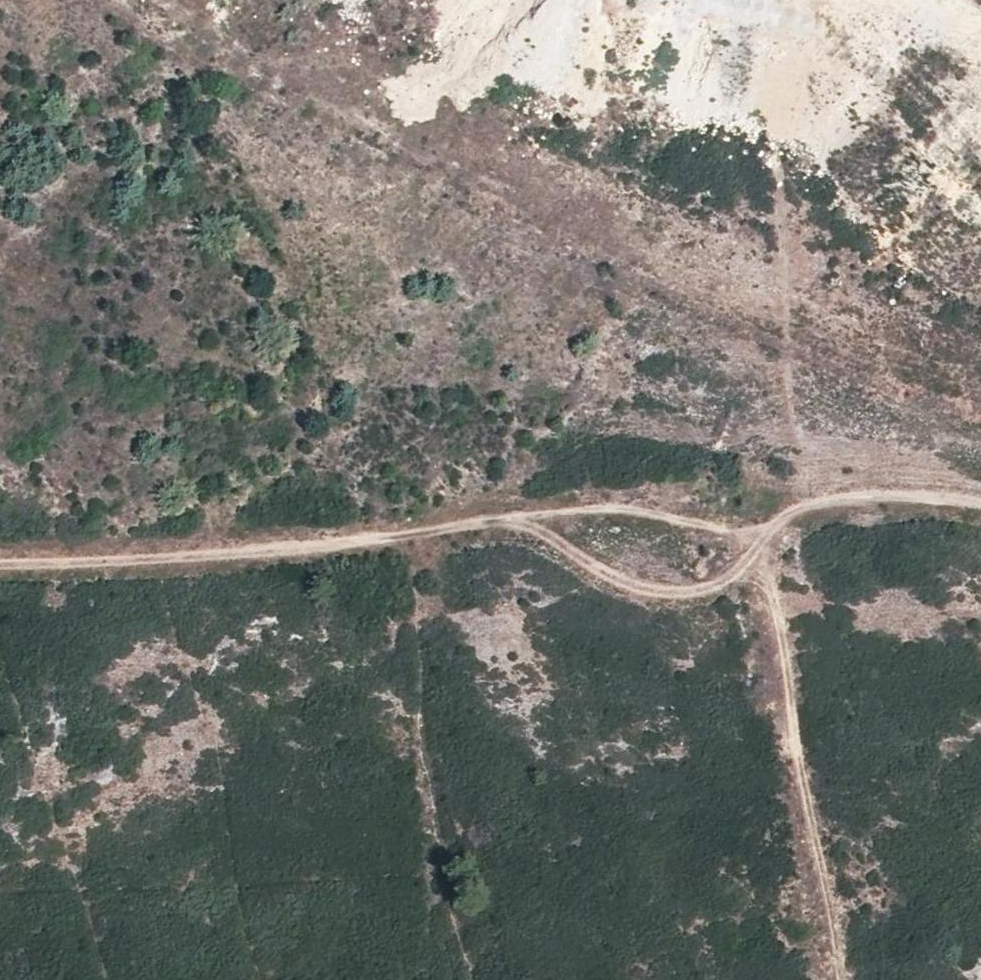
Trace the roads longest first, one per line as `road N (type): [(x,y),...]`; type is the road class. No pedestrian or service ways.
road 1 (track): [(598,510),(362,537),(0,559)]
road 2 (track): [(840,979),(758,570),(762,534)]
road 3 (track): [(980,505),(911,494),(800,508)]
road 4 (track): [(598,510),(635,509),(725,533),(762,534)]

